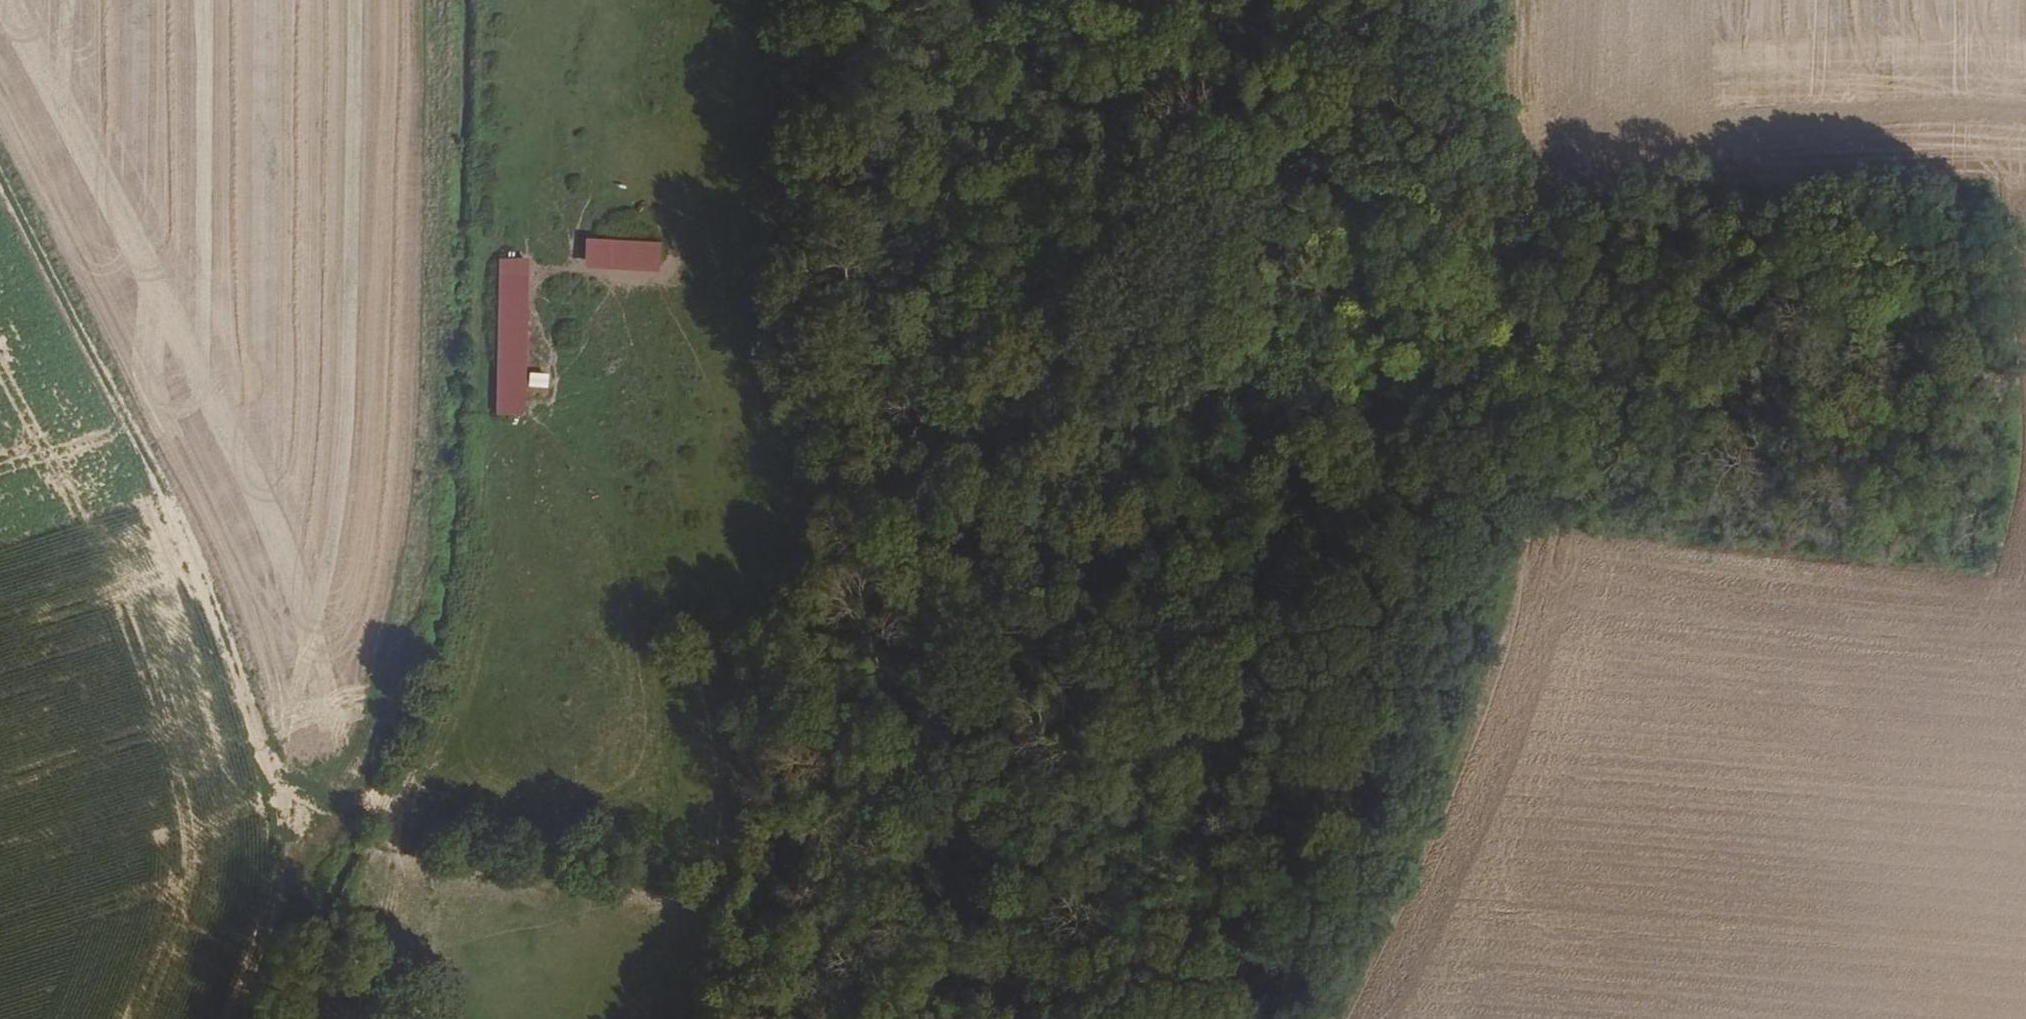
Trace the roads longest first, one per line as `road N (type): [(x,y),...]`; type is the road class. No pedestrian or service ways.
road 1 (track): [(0,183),(169,507),(321,846)]

